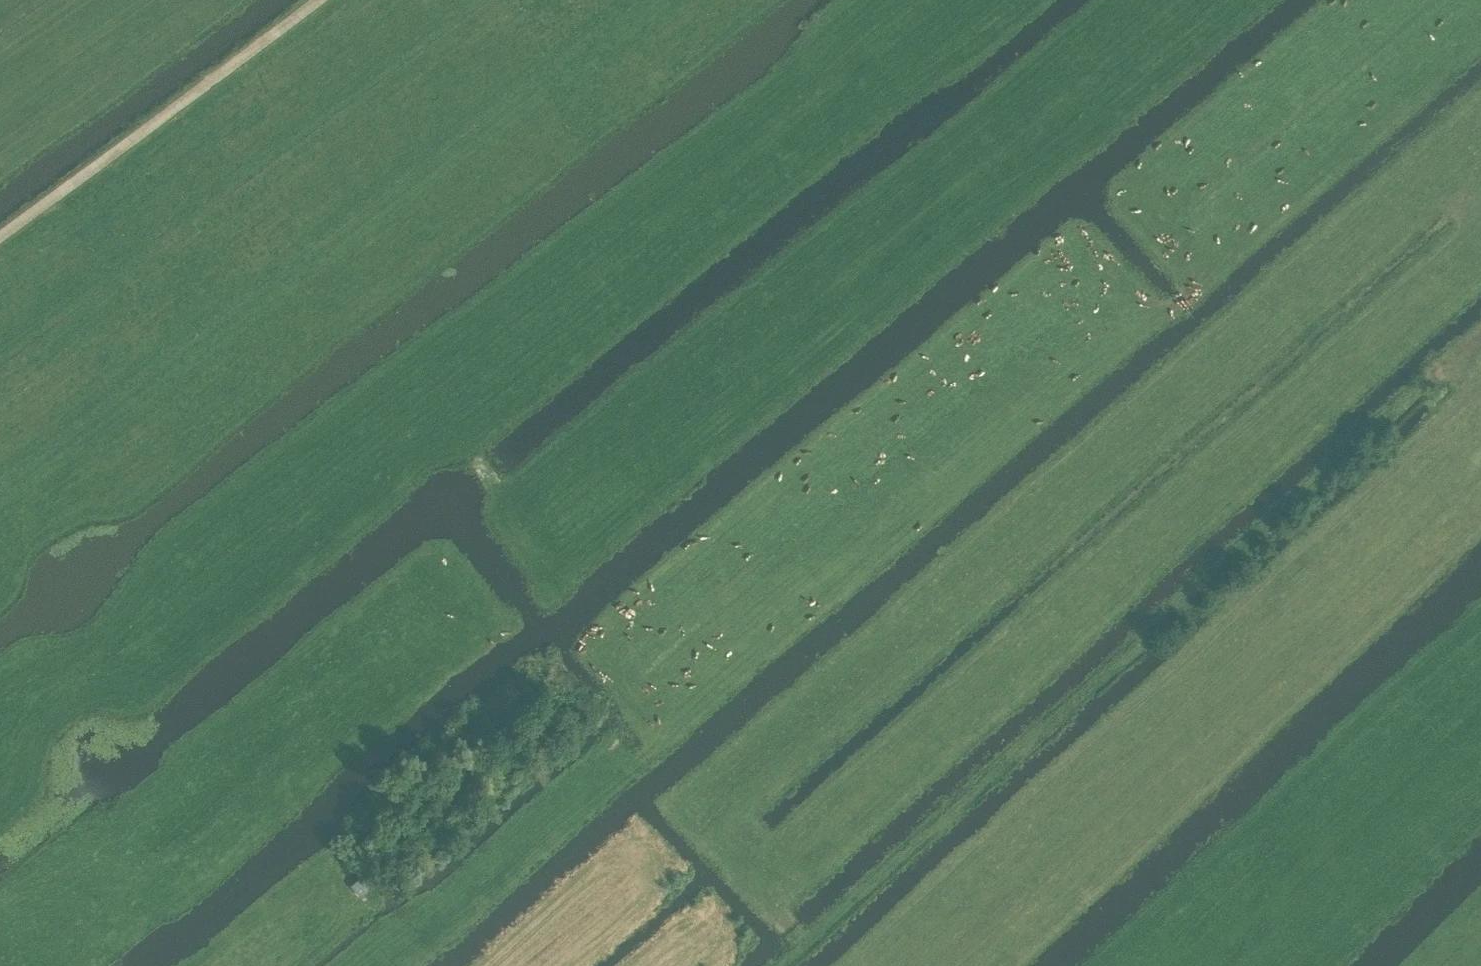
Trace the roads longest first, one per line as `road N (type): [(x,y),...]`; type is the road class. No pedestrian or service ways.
road 1 (track): [(0,234),(320,0)]

